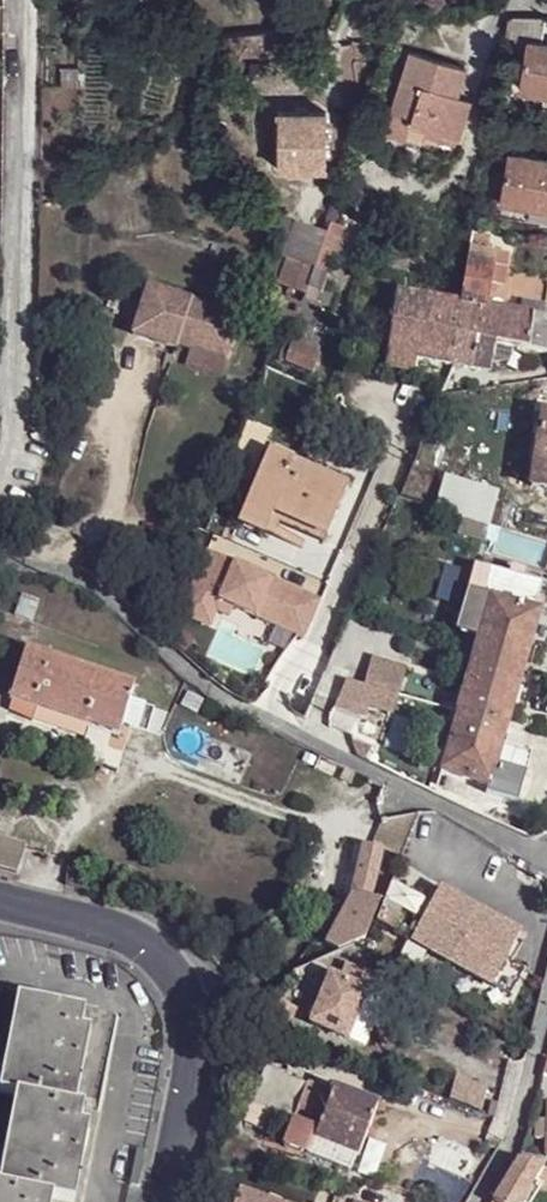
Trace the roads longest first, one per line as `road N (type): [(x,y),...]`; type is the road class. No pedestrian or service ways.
road 1 (residential): [(543,855),(255,719),(204,687),(88,583),(0,571)]
road 2 (residential): [(165,1201),(189,1097),(193,1027),(178,974),(125,936),(0,904)]
road 3 (residential): [(546,1030),(510,1147),(480,1201)]

